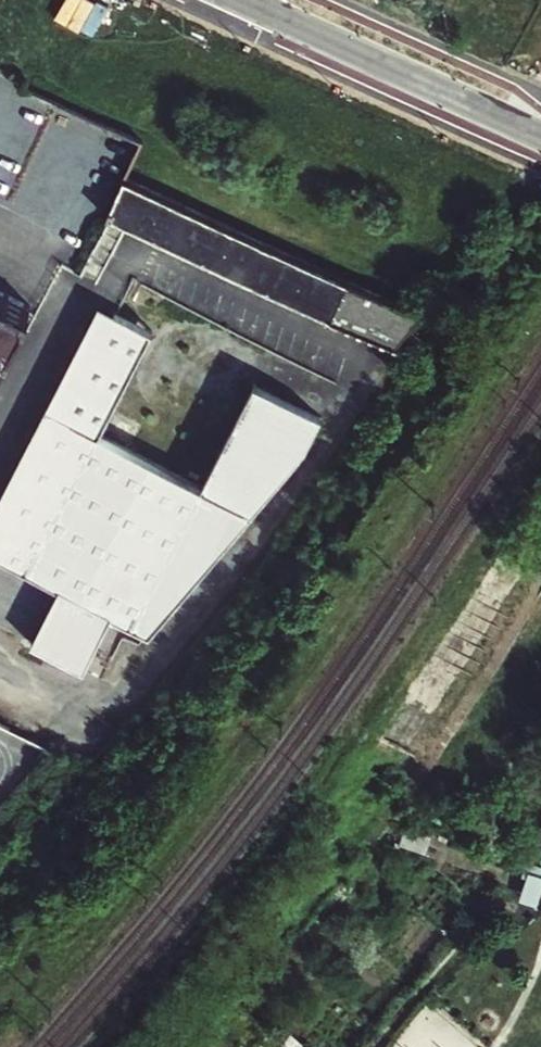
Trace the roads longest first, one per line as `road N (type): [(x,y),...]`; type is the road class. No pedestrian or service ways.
road 1 (secondary): [(235,0),(540,140)]

